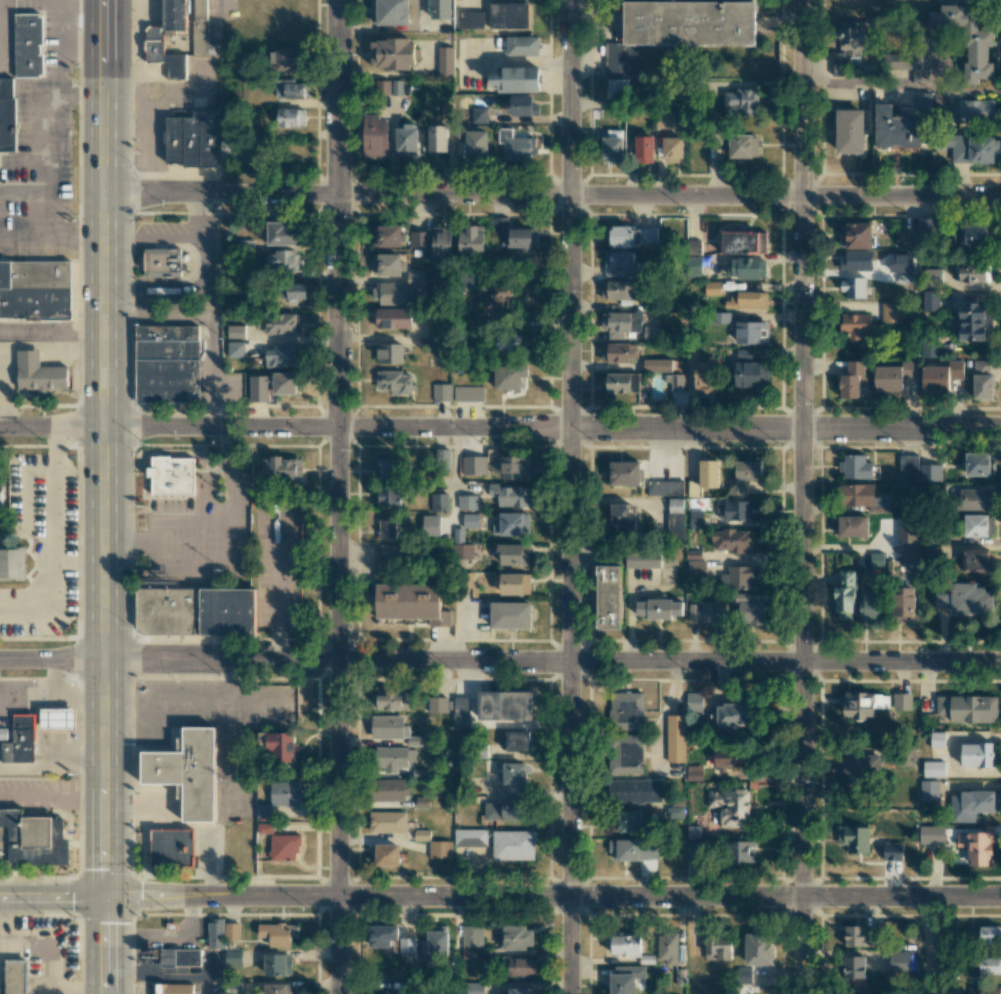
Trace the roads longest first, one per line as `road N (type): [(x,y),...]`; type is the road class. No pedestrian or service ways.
road 1 (tertiary): [(1000,899),(0,896)]
road 2 (residential): [(1000,663),(0,661)]
road 3 (primary): [(106,993),(104,0)]
road 4 (residential): [(569,0),(571,993)]
road 5 (residential): [(337,993),(338,0)]
road 6 (residential): [(801,0),(802,993)]
road 7 (residential): [(1000,198),(103,193)]
road 8 (residential): [(1000,432),(103,427)]

